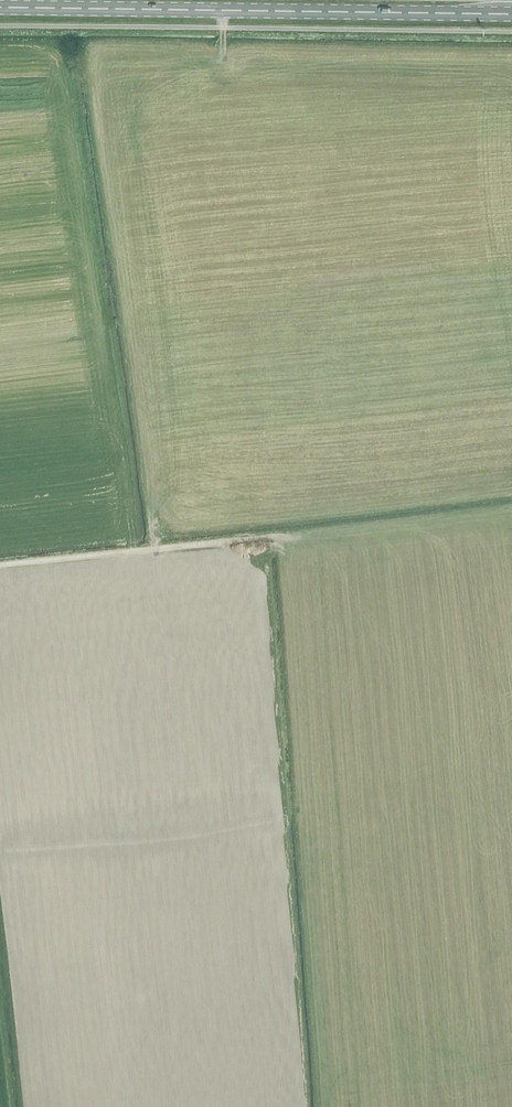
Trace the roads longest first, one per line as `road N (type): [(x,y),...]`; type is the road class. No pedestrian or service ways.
road 1 (primary): [(0,1),(511,9)]

